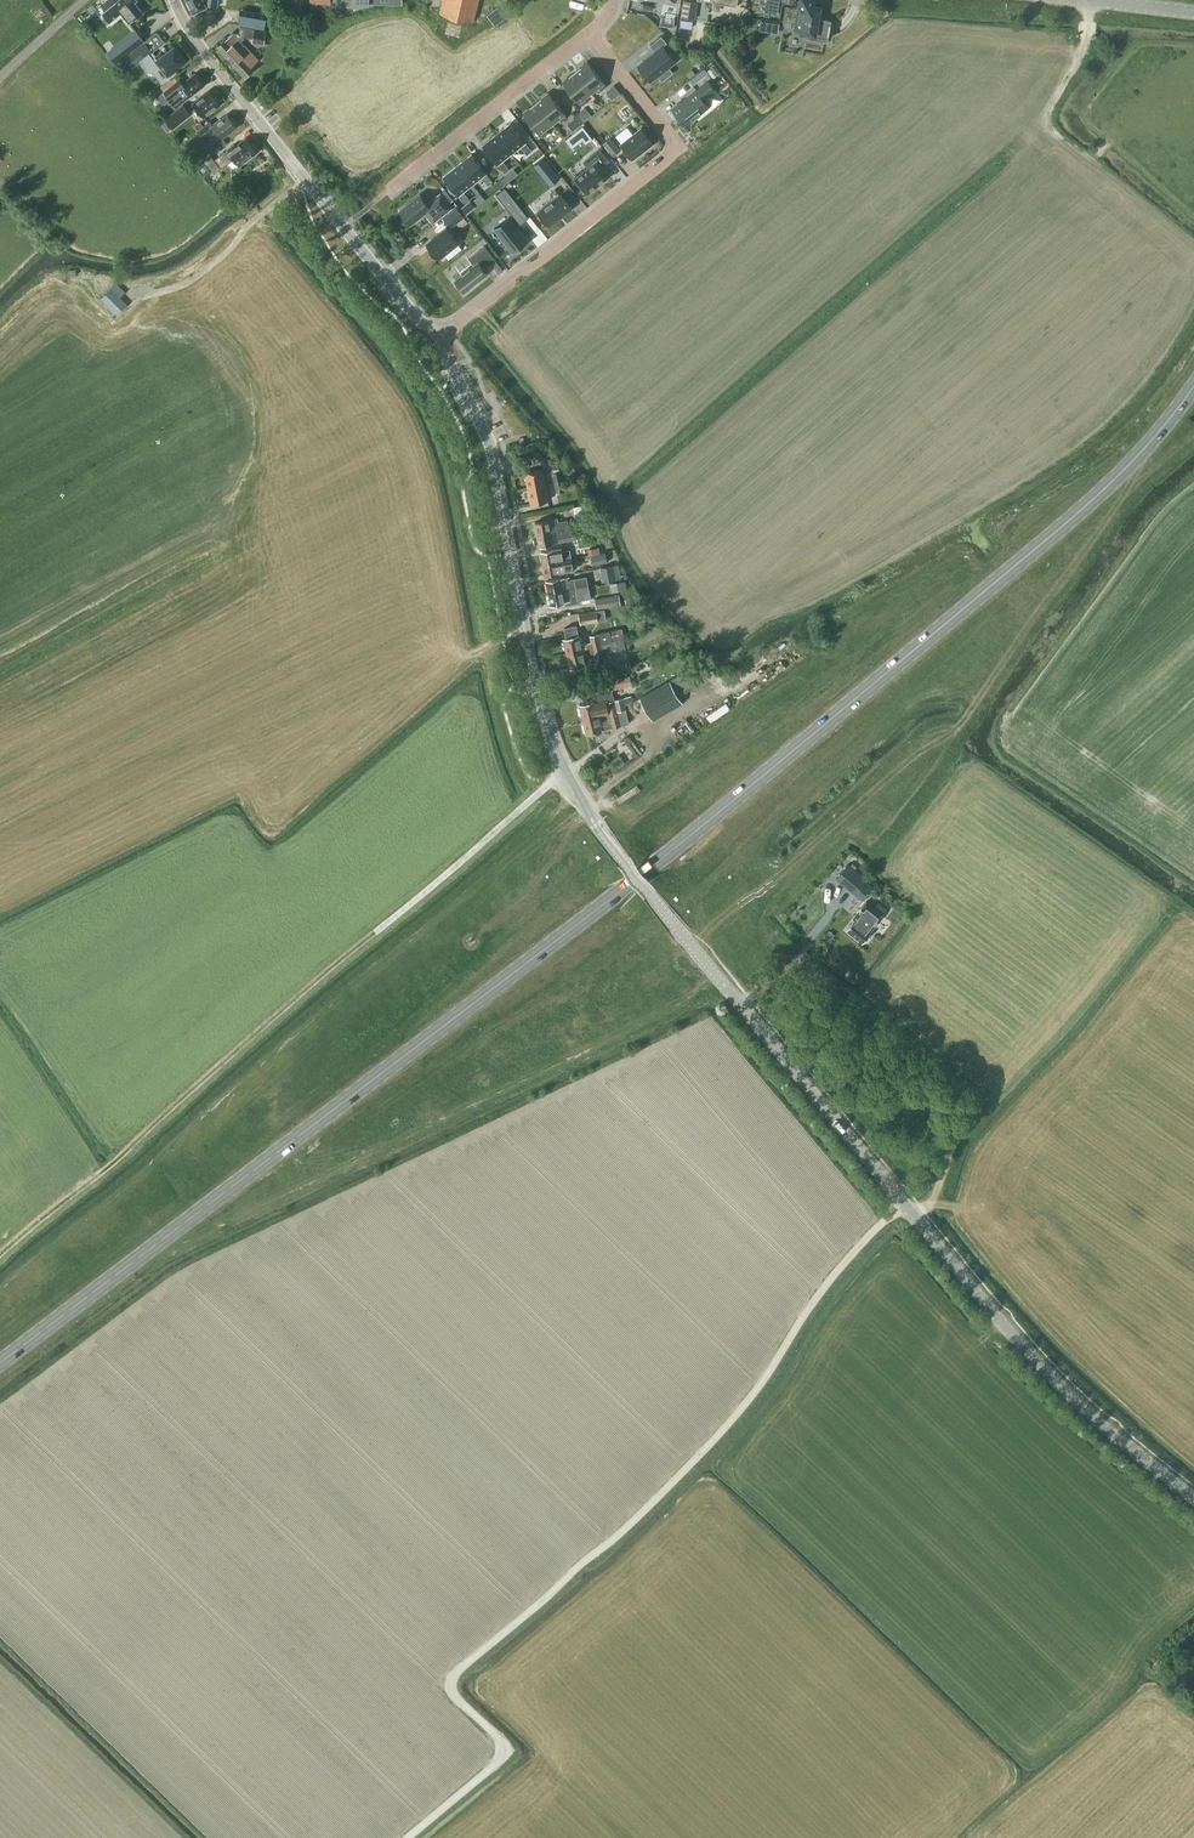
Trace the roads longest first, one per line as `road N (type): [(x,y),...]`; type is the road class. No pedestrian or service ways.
road 1 (primary): [(1193,386),(1108,485),(683,841),(0,1362)]
road 2 (tertiary): [(1193,1498),(1077,1402),(1014,1337),(595,825),(547,727),(492,454),(441,336)]
road 3 (track): [(903,1203),(829,1282),(724,1430),(630,1524),(456,1672),(453,1691),(498,1738),(501,1759),(407,1837)]
road 4 (track): [(0,1254),(565,774)]
road 5 (residential): [(441,336),(680,148),(588,33)]
road 6 (tertiary): [(441,336),(419,320),(217,68),(174,0)]
road 7 (residential): [(392,188),(588,33)]
road 8 (track): [(917,1219),(958,1140),(994,1098)]

